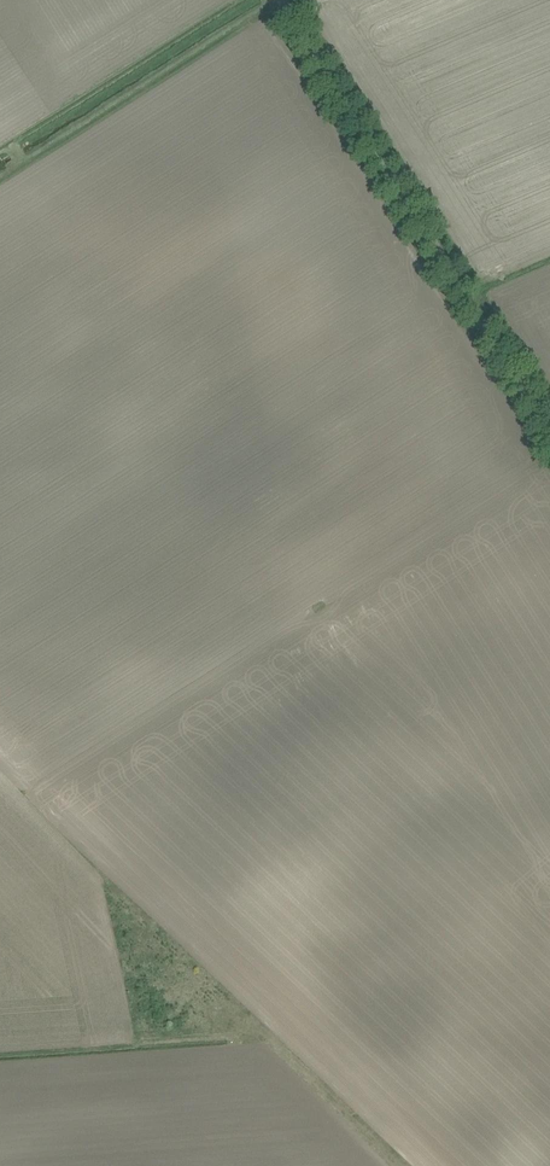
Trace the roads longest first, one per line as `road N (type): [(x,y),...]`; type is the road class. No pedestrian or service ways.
road 1 (unclassified): [(549,426),(279,0)]
road 2 (track): [(398,1165),(258,1032)]

